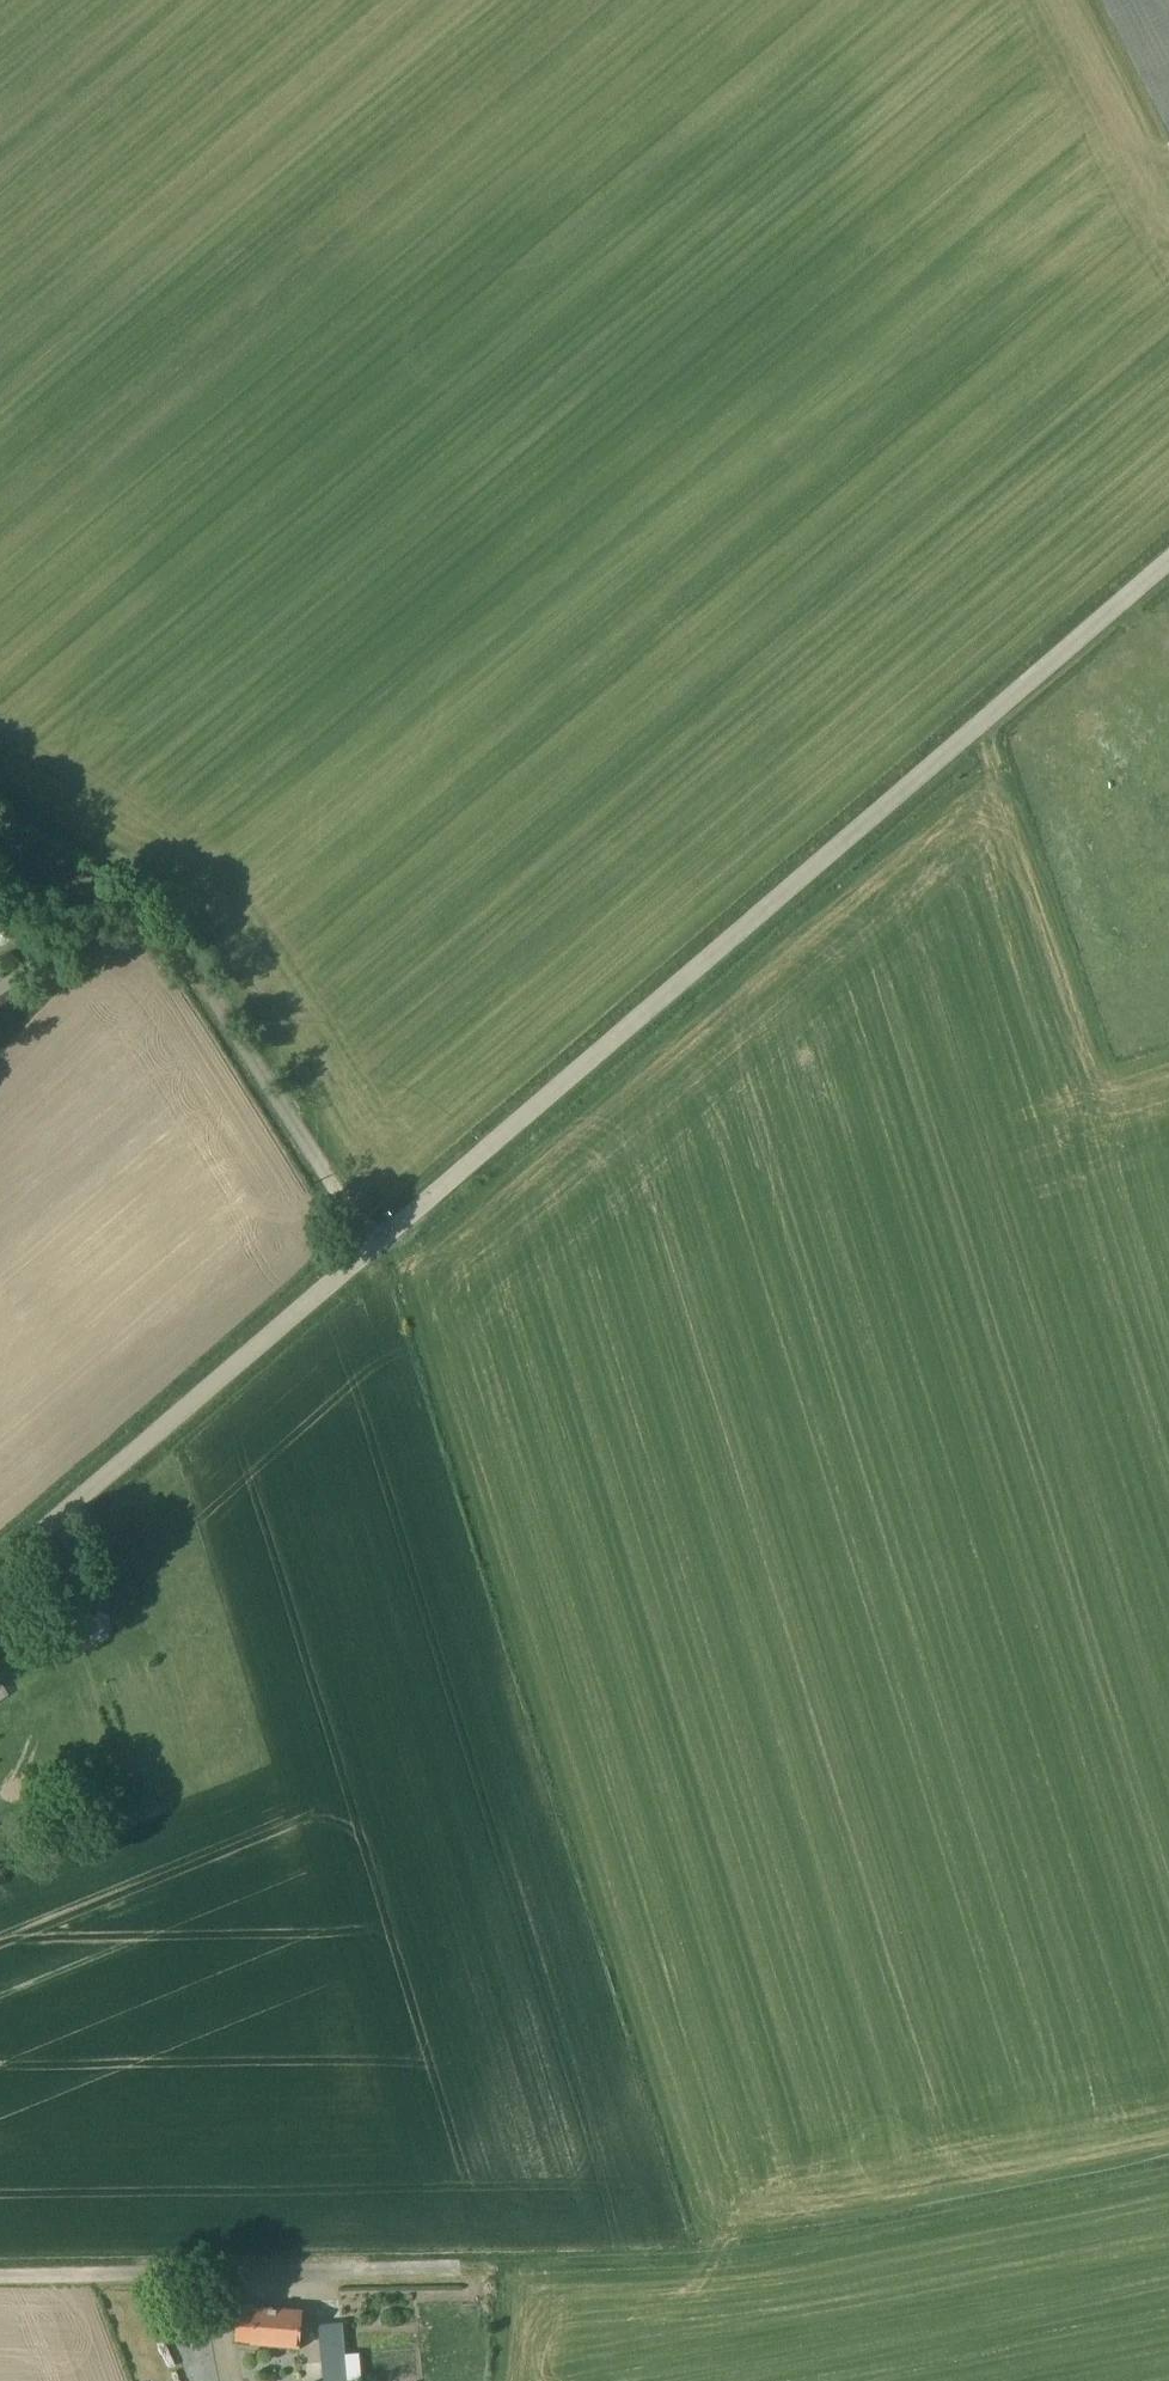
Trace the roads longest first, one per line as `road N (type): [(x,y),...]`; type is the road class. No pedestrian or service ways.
road 1 (unclassified): [(373,1248),(1168,560)]
road 2 (track): [(453,2271),(735,2253),(1168,2173)]
road 3 (unclassified): [(0,843),(113,900),(173,943),(373,1248)]
road 4 (unclassified): [(0,1573),(373,1248)]
road 5 (unclassified): [(0,2278),(453,2271)]

